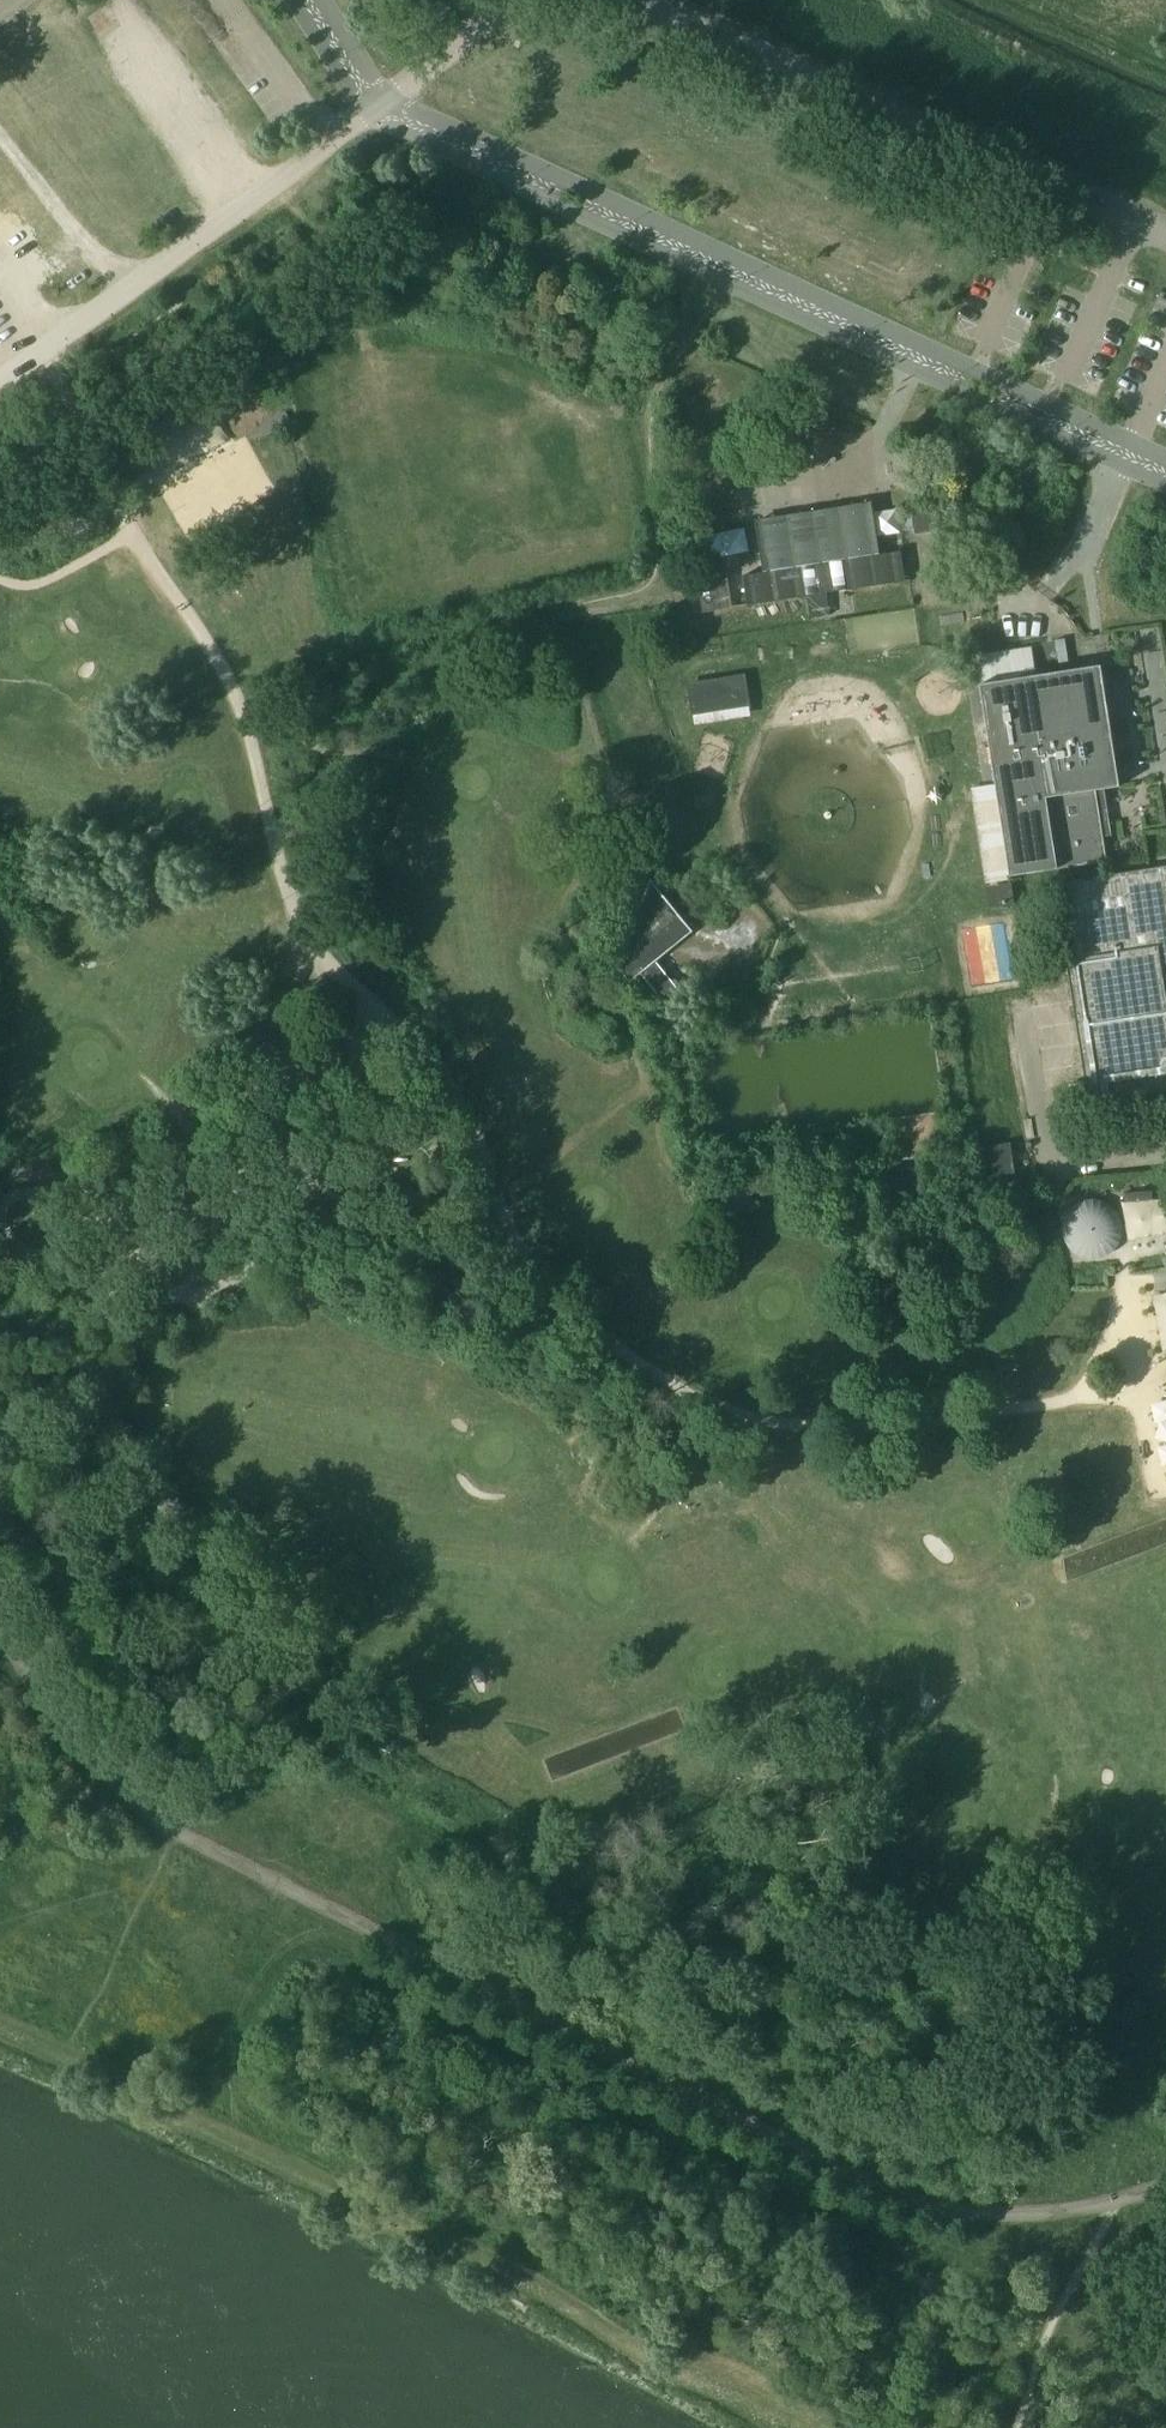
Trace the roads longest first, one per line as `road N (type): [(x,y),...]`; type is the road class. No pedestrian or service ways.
road 1 (residential): [(1165,231),(647,0)]

